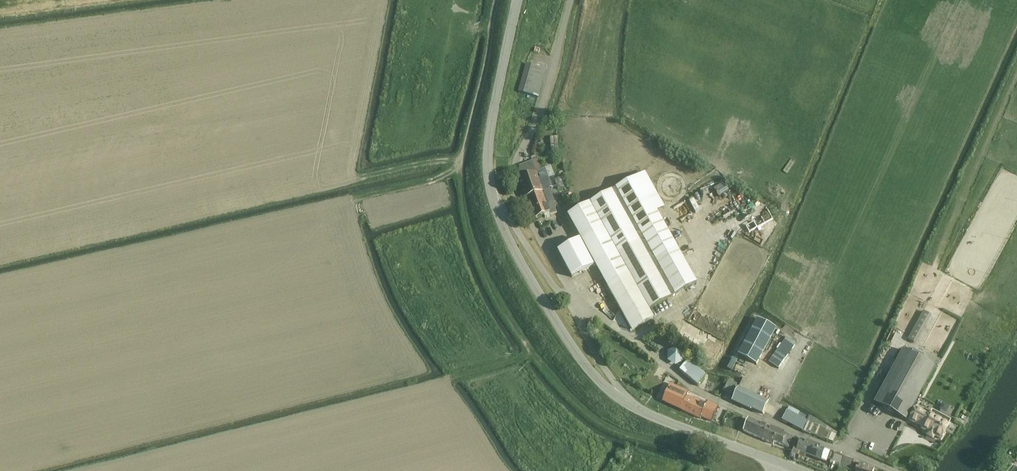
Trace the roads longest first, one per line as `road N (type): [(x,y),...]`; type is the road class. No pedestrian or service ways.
road 1 (unclassified): [(894,470),(701,395),(573,305)]
road 2 (unclassified): [(573,305),(515,180),(571,0)]
road 3 (track): [(364,177),(462,158),(496,0)]
road 4 (tertiary): [(628,403),(570,344),(492,198)]
road 5 (tertiary): [(492,198),(488,146),(517,0)]
road 6 (tertiary): [(776,462),(628,403)]
road 7 (unclassified): [(573,305),(492,198)]

